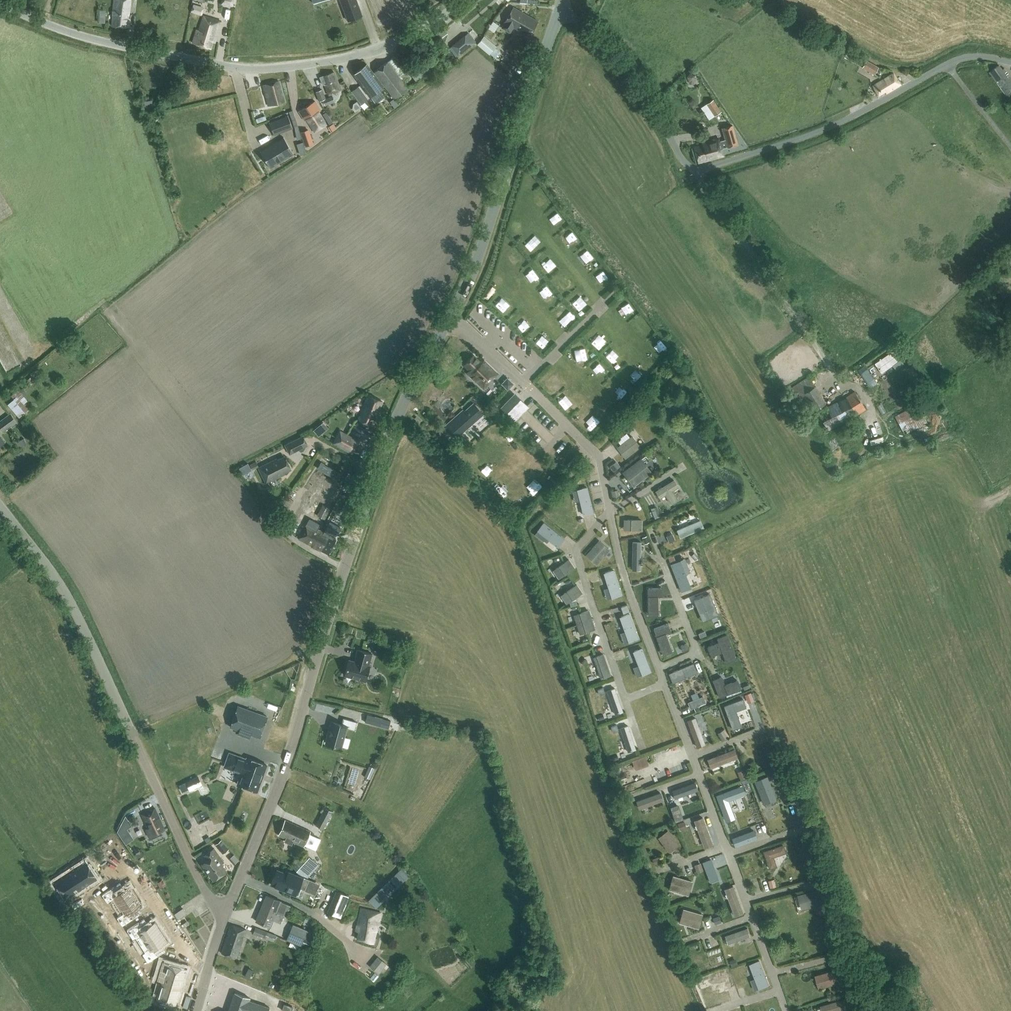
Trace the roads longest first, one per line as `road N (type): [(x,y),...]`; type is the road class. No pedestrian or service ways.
road 1 (tertiary): [(227,909),(288,759),(378,468),(480,252),(558,12)]
road 2 (unclassified): [(558,12),(607,49),(696,168),(834,124),(965,56),(1010,62)]
road 3 (unclassified): [(0,4),(95,40),(262,69),(369,52),(460,0)]
road 4 (unclassified): [(227,909),(201,883),(73,606),(0,506)]

